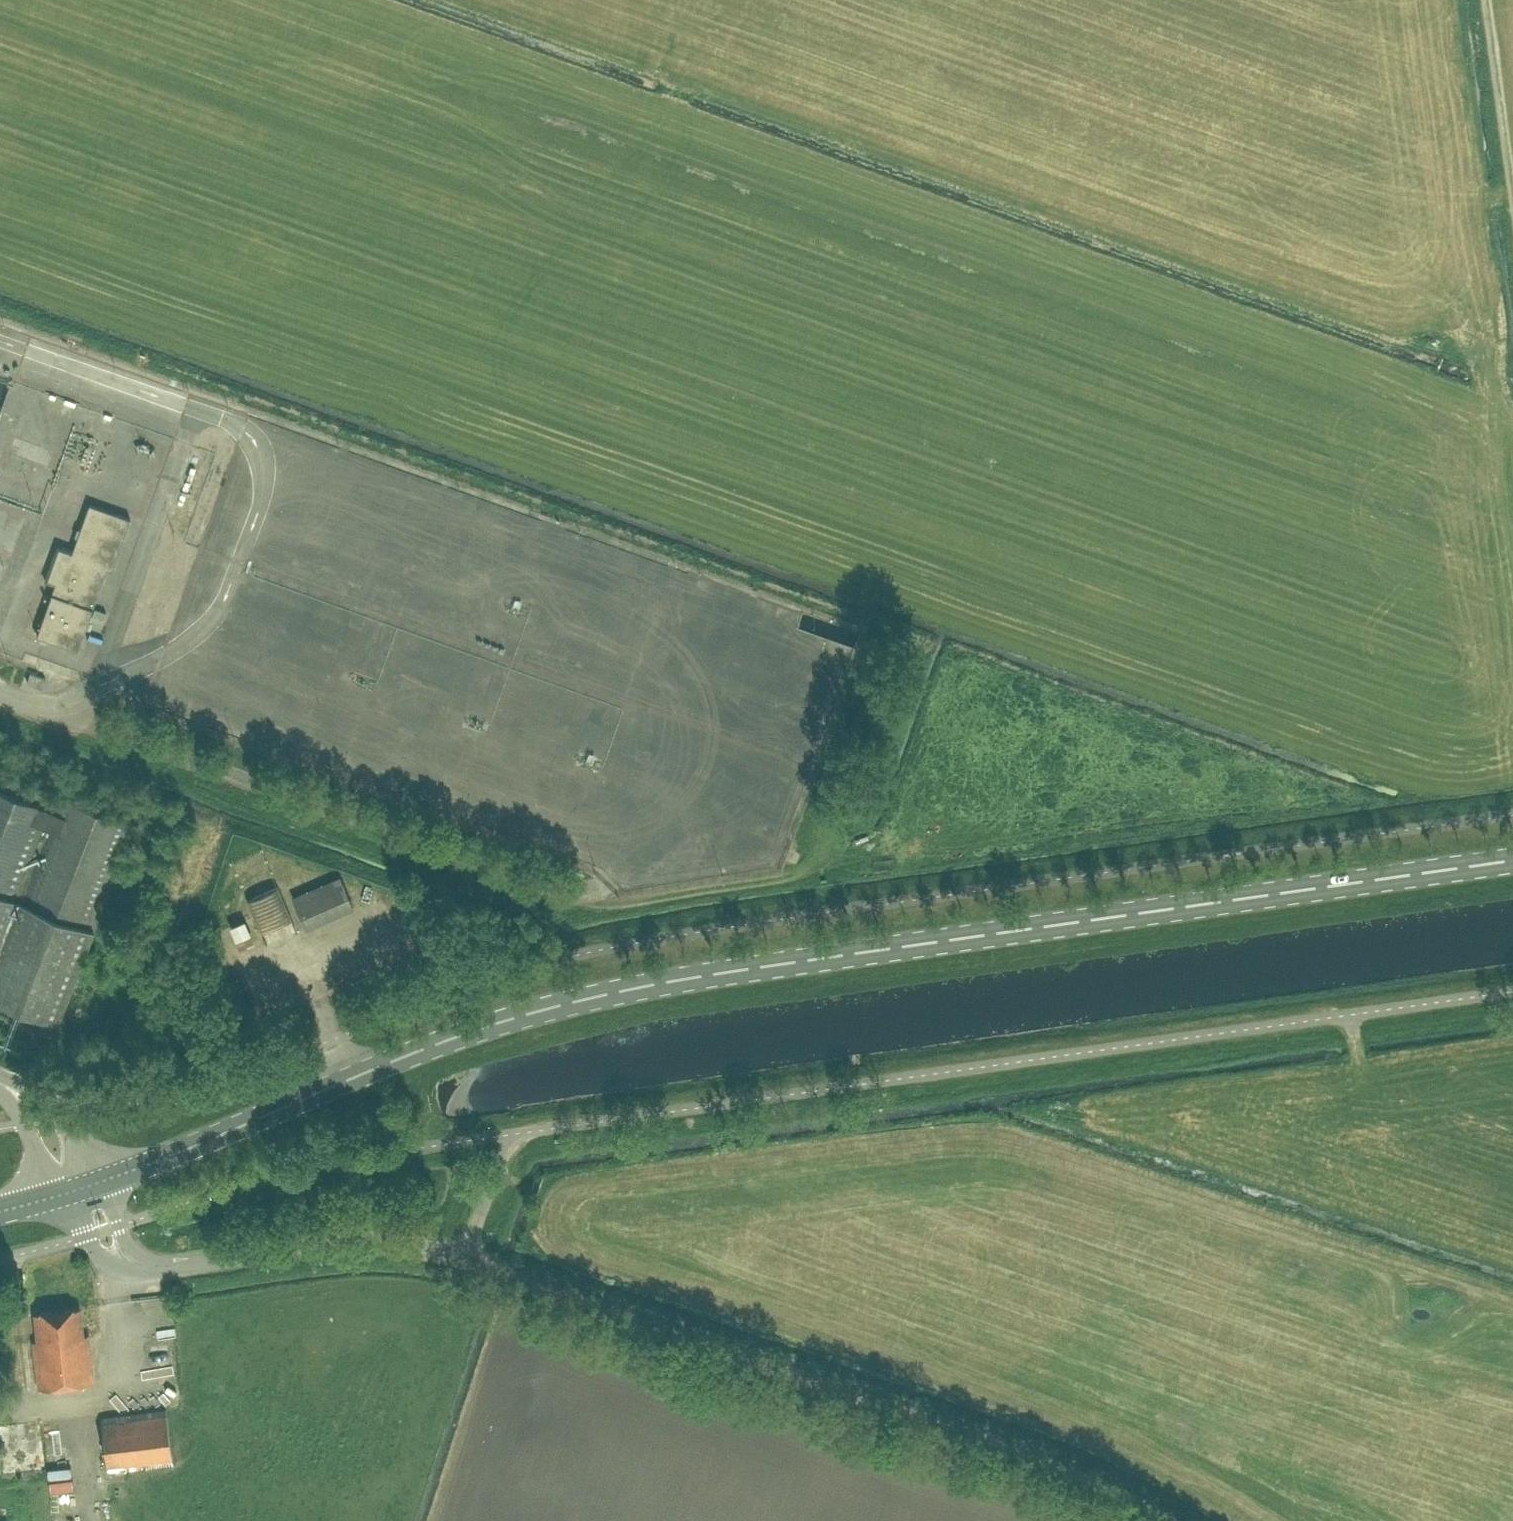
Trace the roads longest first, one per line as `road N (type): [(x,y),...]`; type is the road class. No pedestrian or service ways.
road 1 (primary): [(77,1190),(443,1042),(580,1000),(717,970),(1512,855)]
road 2 (unclassified): [(461,1255),(514,1132),(1512,988)]
road 3 (unclassified): [(1168,1520),(1079,1475),(461,1255)]
road 4 (unclassified): [(461,1255),(343,1240),(154,1266),(120,1254),(77,1190)]
road 5 (track): [(1487,0),(1512,184)]
road 6 (tertiary): [(0,1081),(41,1117),(77,1190)]

